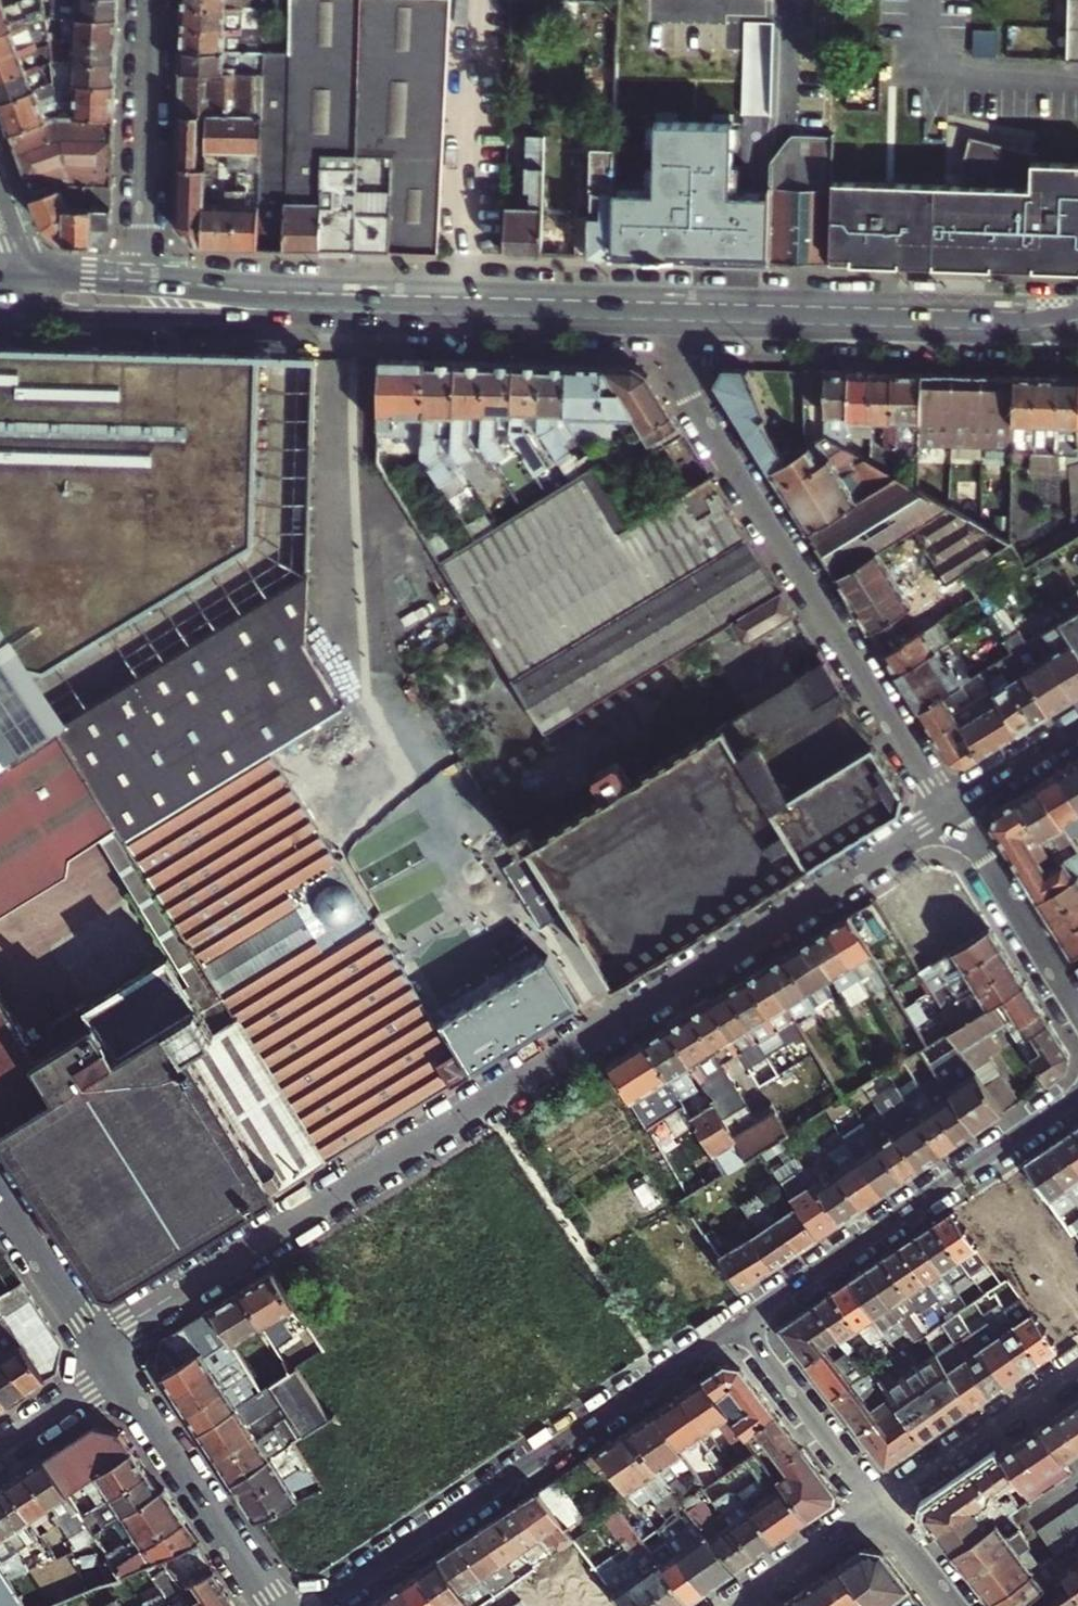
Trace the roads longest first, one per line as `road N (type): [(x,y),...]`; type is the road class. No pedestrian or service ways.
road 1 (residential): [(949,811),(95,1345)]
road 2 (residential): [(949,811),(692,404),(682,374),(684,321)]
road 3 (secondary): [(37,316),(563,317)]
road 4 (residential): [(325,1605),(738,1329)]
road 5 (secondary): [(563,317),(141,290)]
road 6 (residential): [(738,1329),(1077,1098)]
road 7 (secondary): [(684,321),(1024,329),(1077,320)]
road 8 (residential): [(152,0),(141,290)]
road 9 (residential): [(268,1605),(115,1375)]
road 10 (residential): [(1077,1016),(949,811)]
road 11 (residential): [(1077,1372),(880,1509)]
road 12 (residential): [(738,1329),(880,1509)]
road 13 (residential): [(737,1605),(880,1509)]
road 14 (residential): [(95,1345),(0,1202)]
road 15 (residential): [(1077,730),(949,811)]
road 16 (residential): [(115,1375),(0,1450)]
road 17 (residential): [(880,1509),(956,1605)]
road 18 (secondary): [(563,317),(684,321)]

